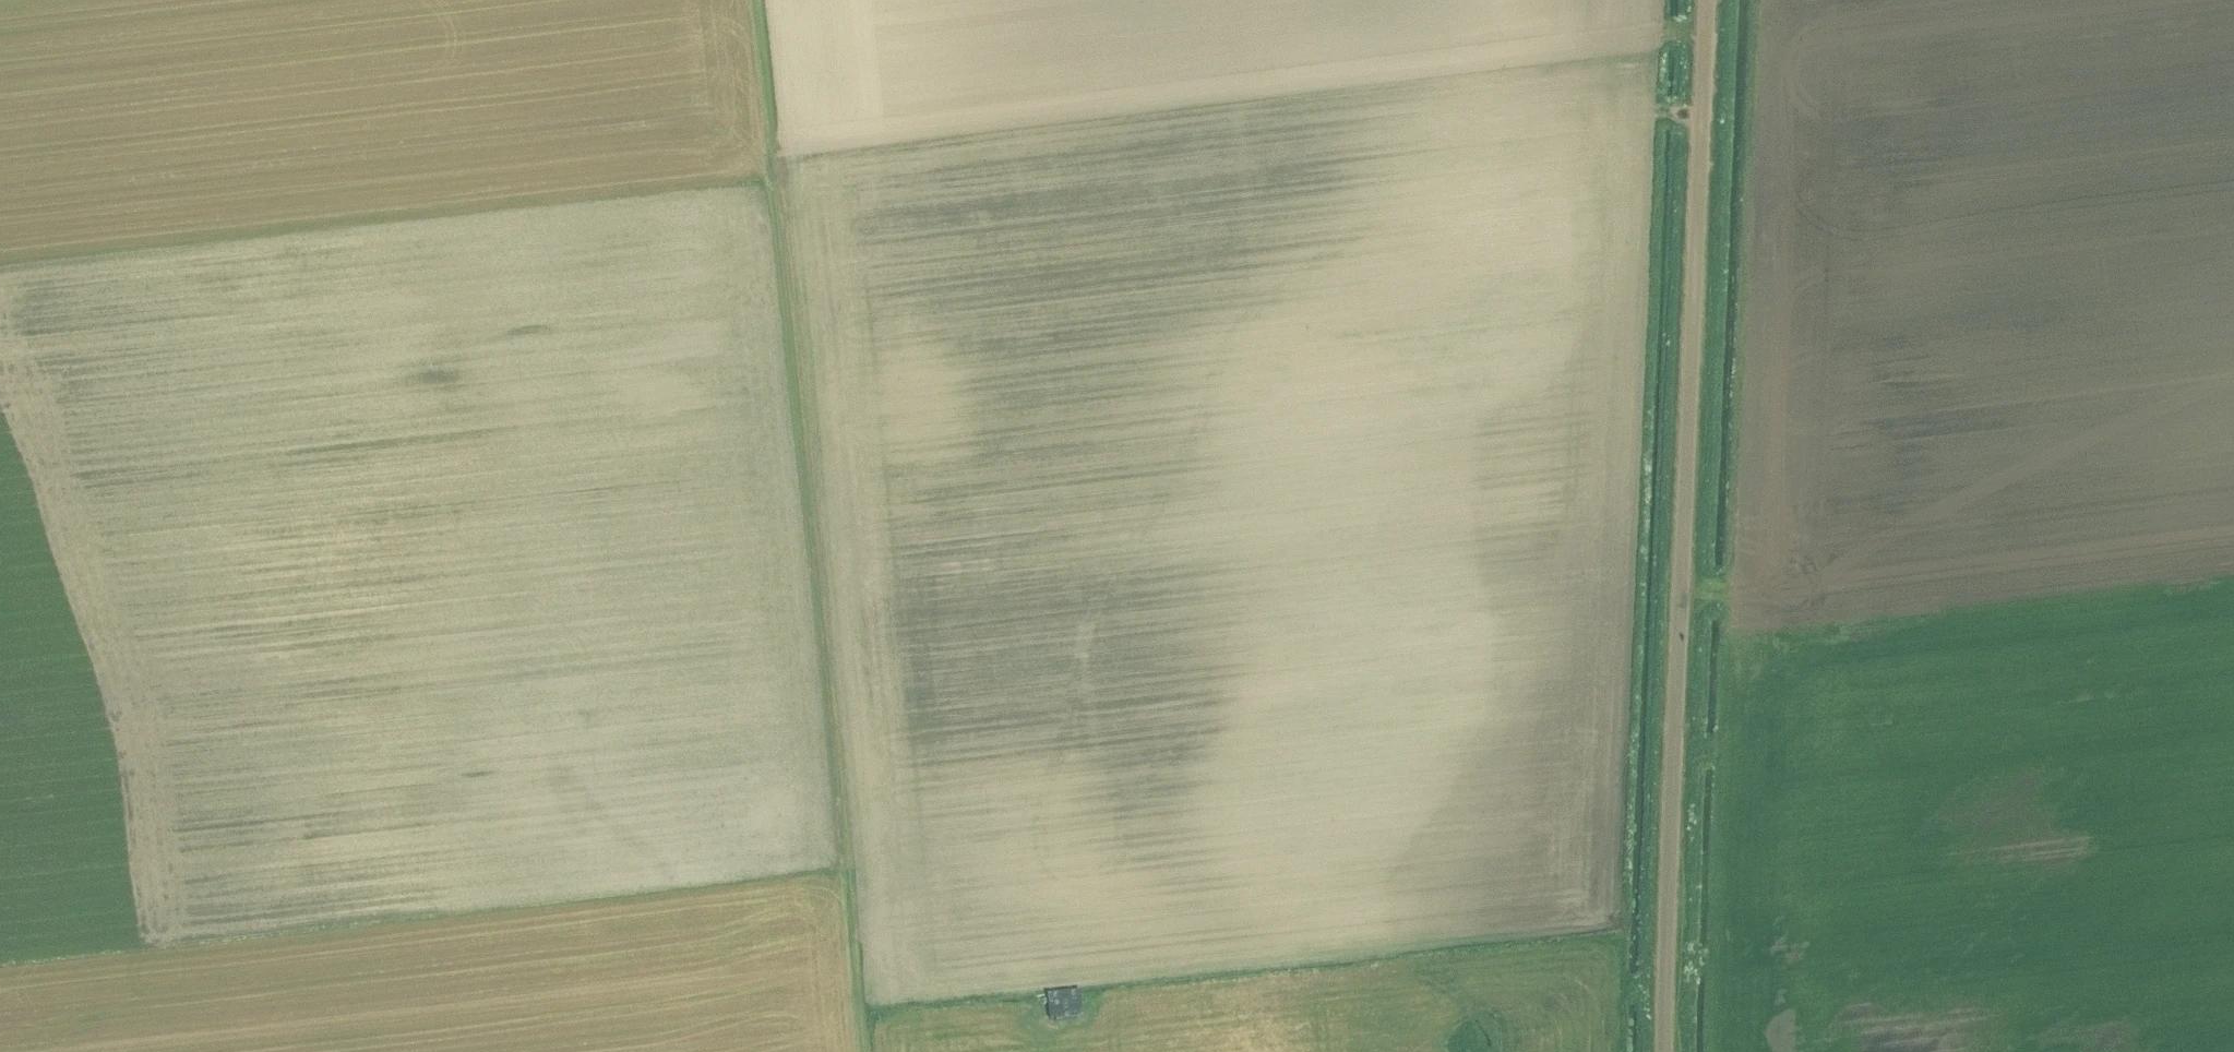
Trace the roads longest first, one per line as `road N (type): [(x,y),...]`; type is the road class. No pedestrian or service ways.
road 1 (unclassified): [(1666,1051),(1707,0)]

